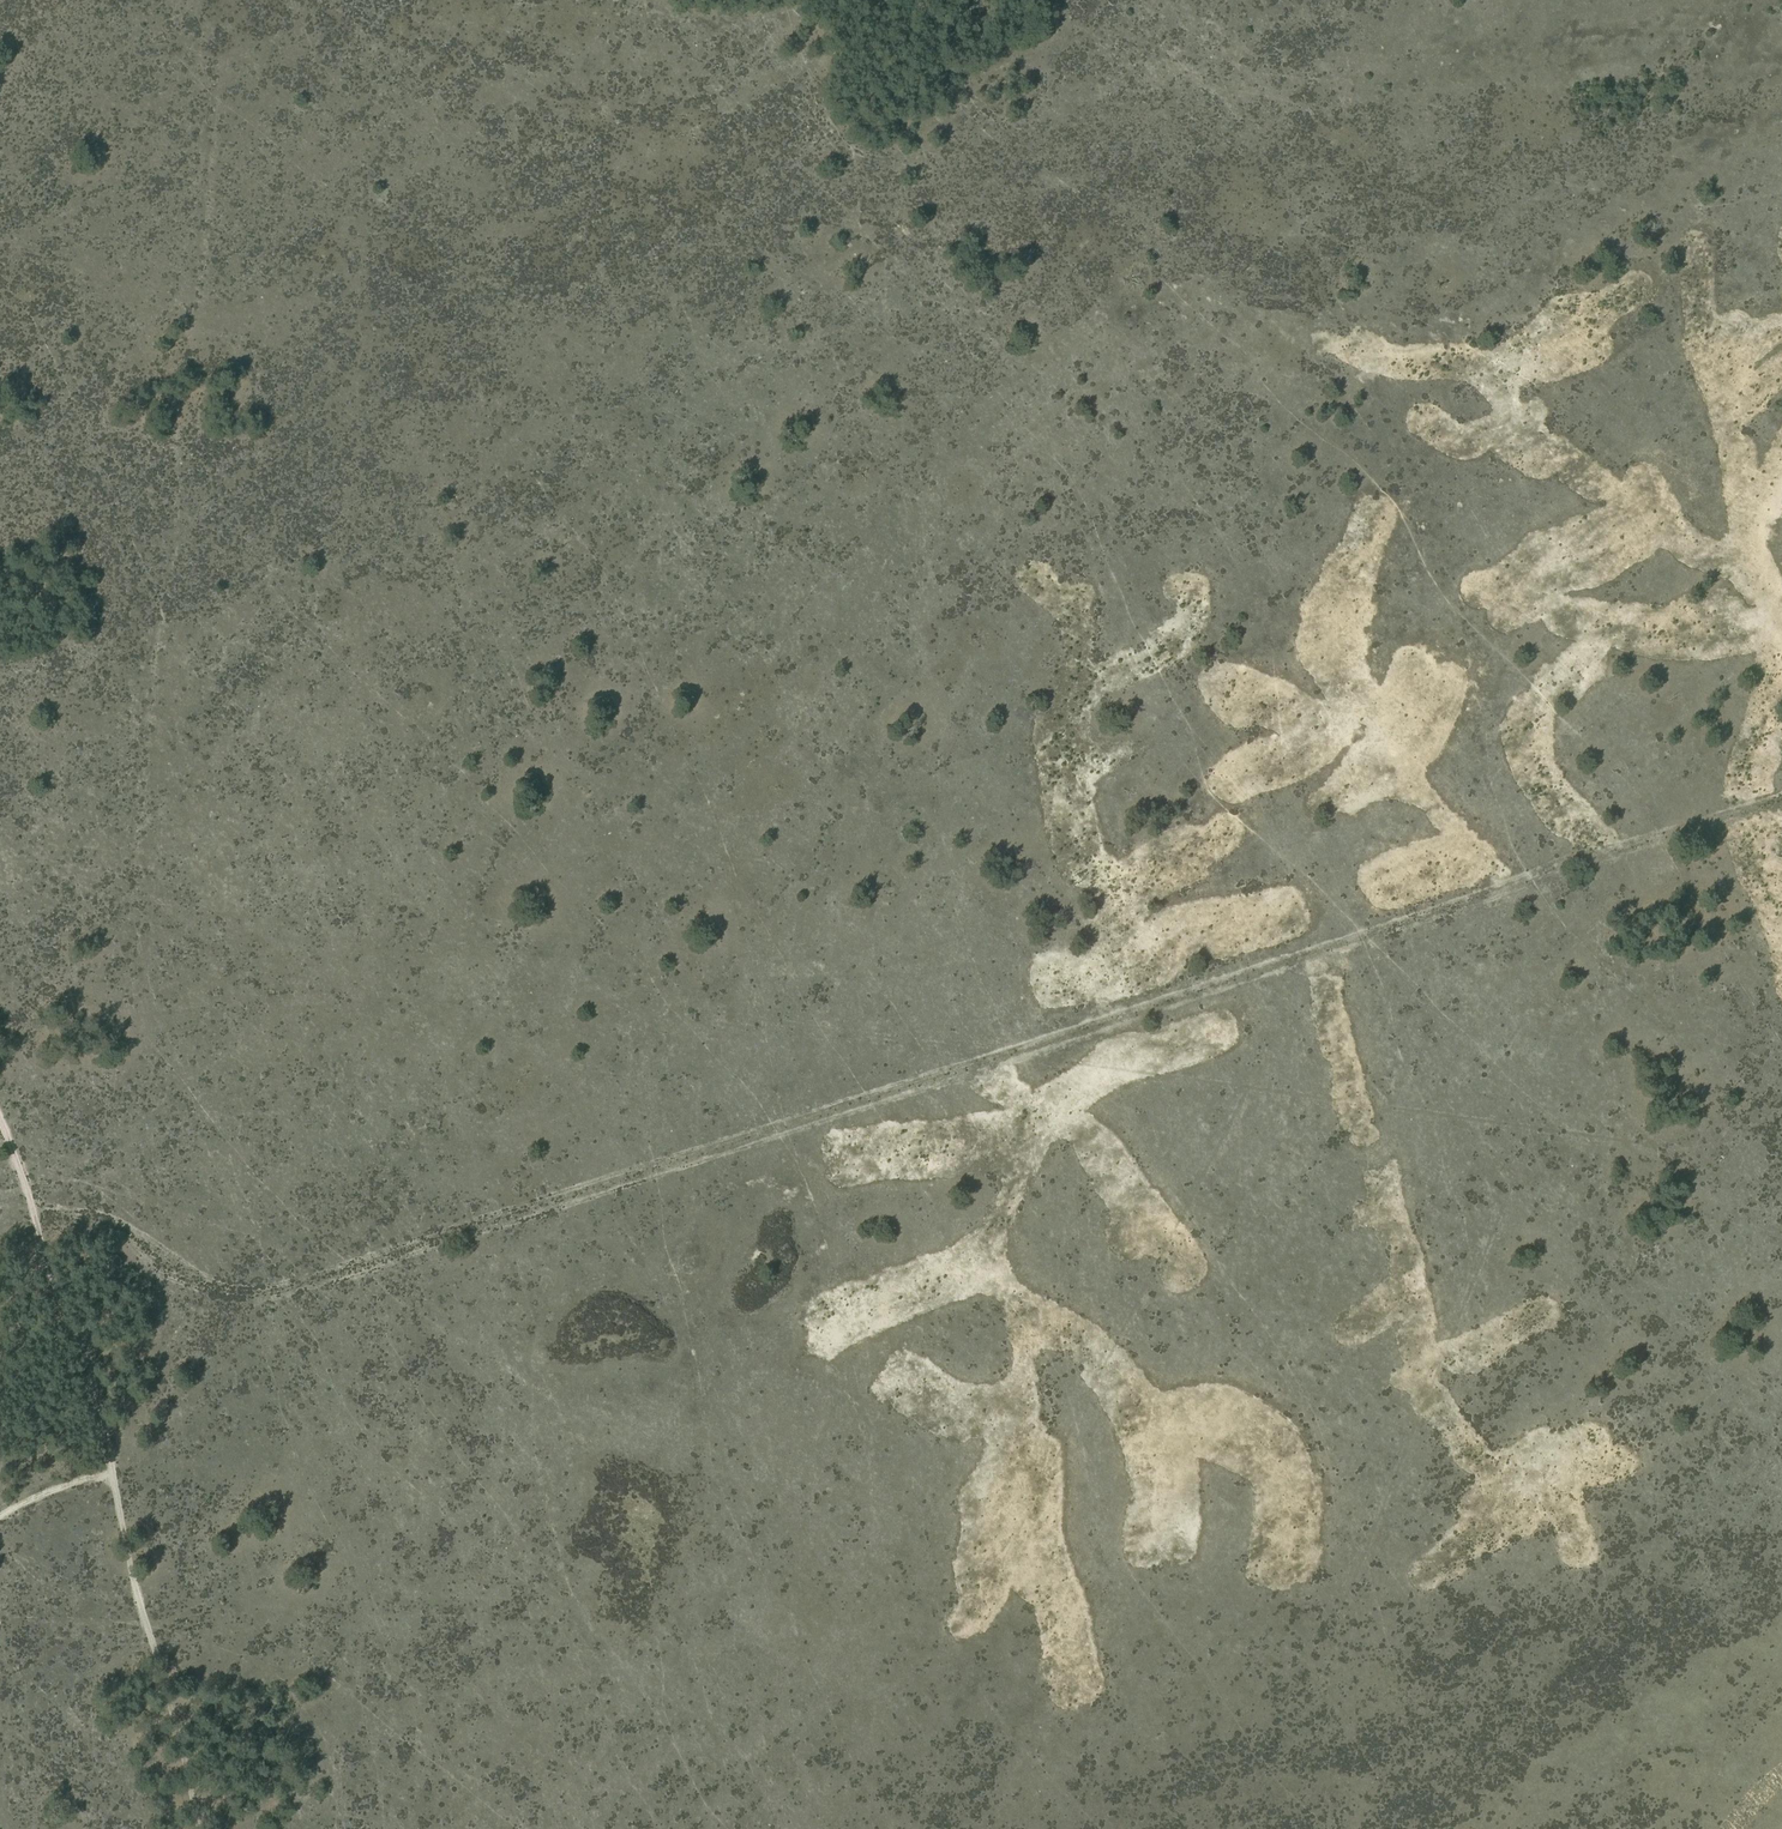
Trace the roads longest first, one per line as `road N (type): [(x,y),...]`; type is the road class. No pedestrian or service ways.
road 1 (track): [(113,1474),(198,1828)]
road 2 (track): [(0,1129),(88,1360),(113,1474)]
road 3 (track): [(0,1516),(64,1485),(113,1474)]

